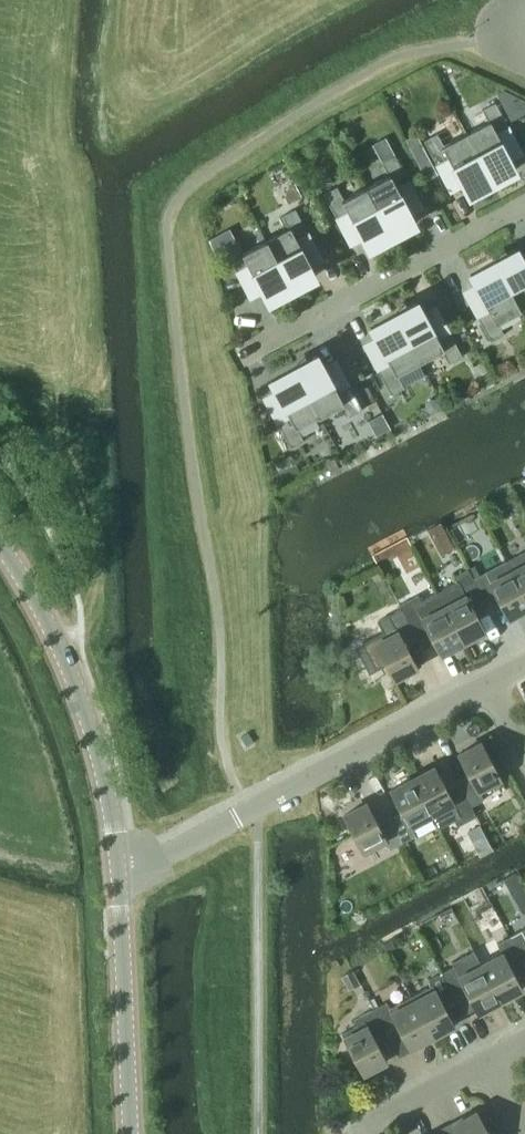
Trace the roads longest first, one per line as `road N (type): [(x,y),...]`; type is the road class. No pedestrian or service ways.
road 1 (residential): [(118,873),(486,685)]
road 2 (secondary): [(118,873),(87,715),(27,586),(0,551)]
road 3 (residential): [(524,209),(248,356)]
road 4 (secondary): [(133,1133),(118,873)]
road 5 (residential): [(360,1127),(488,1059)]

